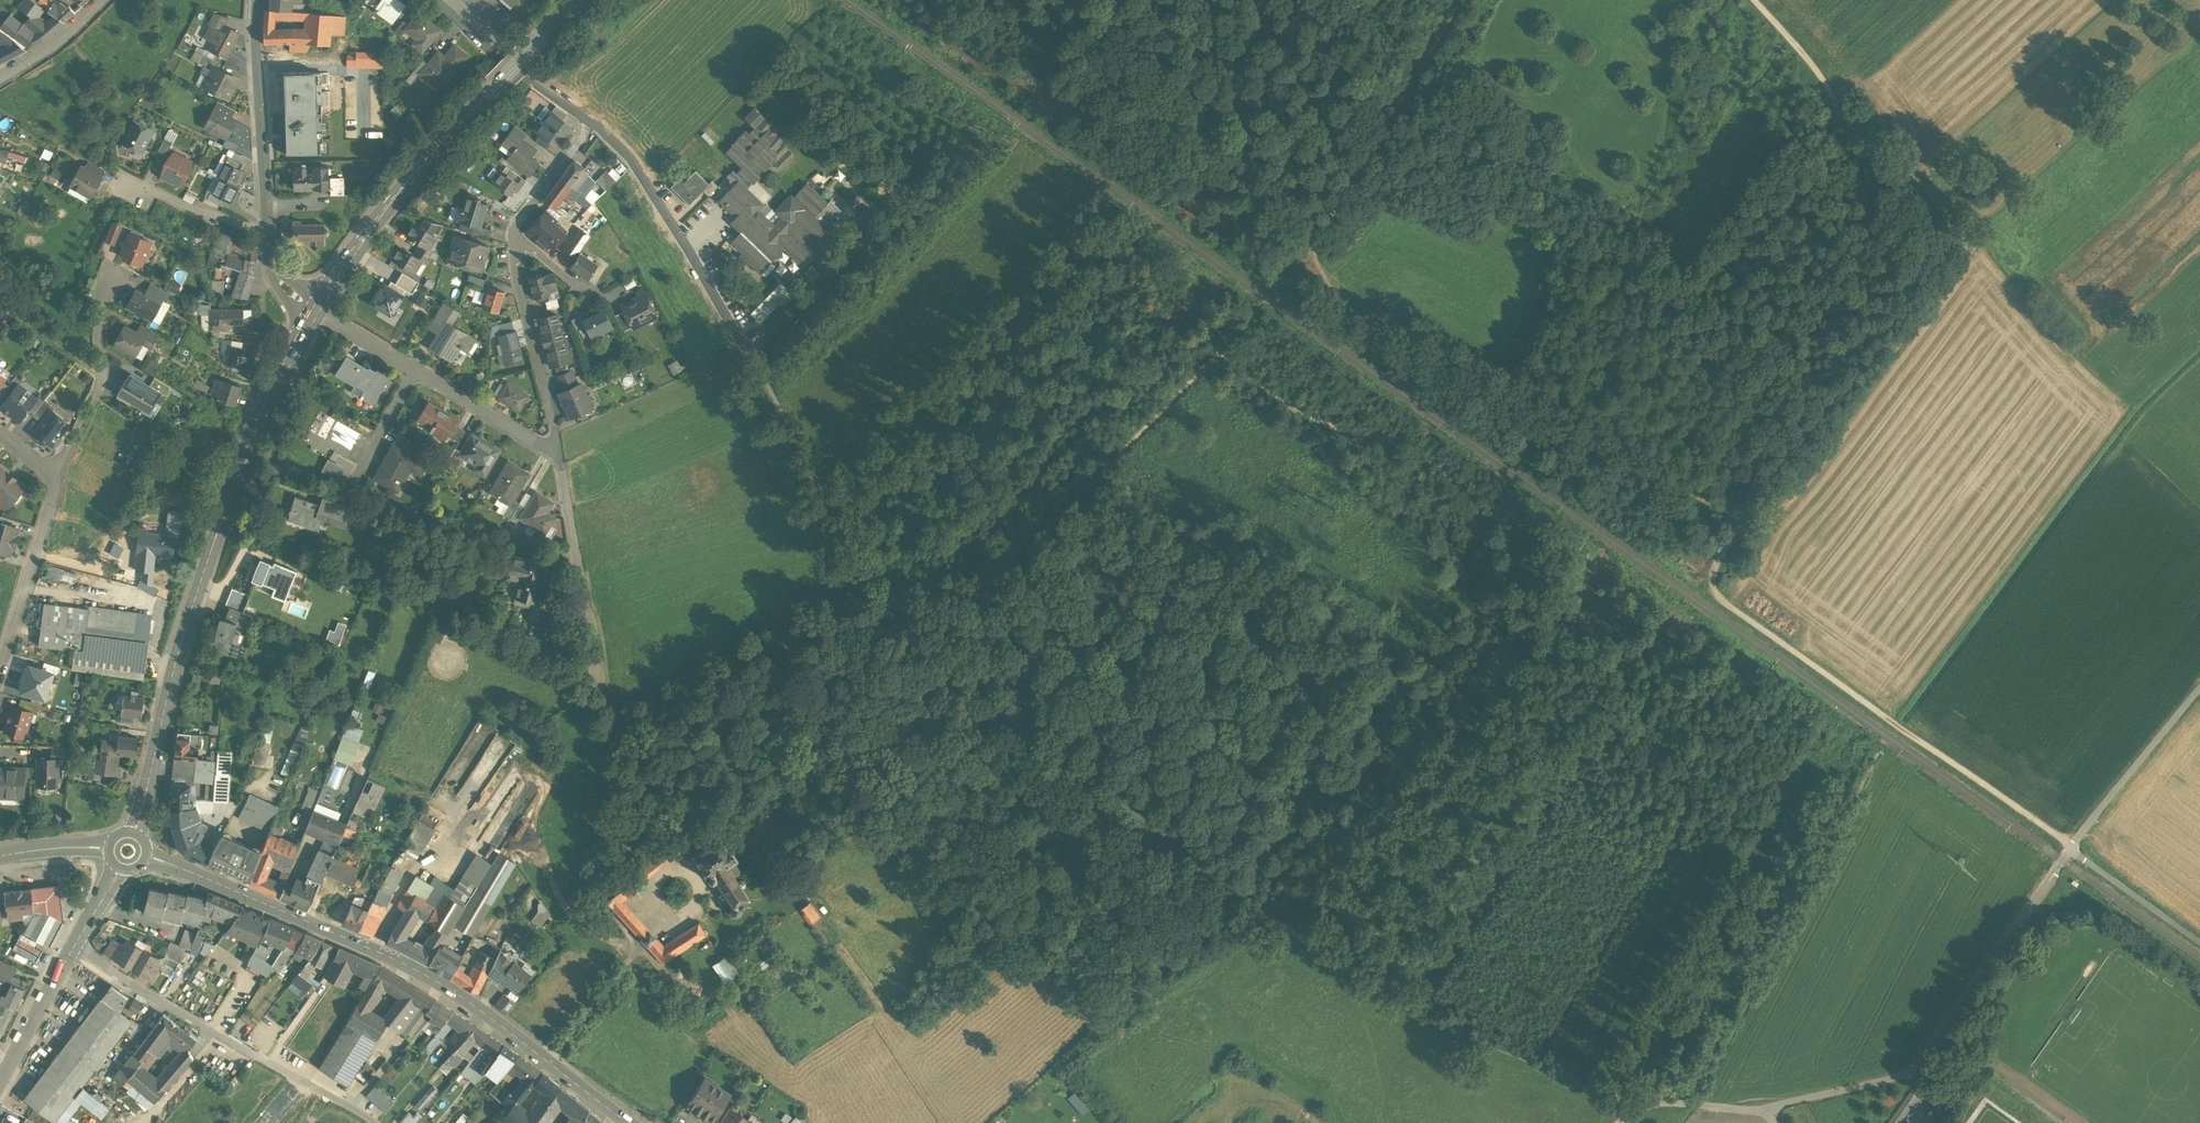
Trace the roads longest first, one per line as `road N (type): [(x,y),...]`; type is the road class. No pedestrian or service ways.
road 1 (track): [(1665,1105),(1632,1104),(1407,1011),(1241,901),(1177,837),(1044,763),(936,671),(865,592),(754,366)]
road 2 (track): [(1758,0),(1981,251),(1810,475),(1748,544)]
road 3 (secondary): [(629,1122),(410,964),(146,855)]
road 4 (residential): [(135,833),(212,544),(315,312)]
road 5 (track): [(1748,544),(1289,280)]
road 6 (track): [(1748,544),(1714,583),(1730,608),(2070,848)]
road 7 (track): [(1237,332),(996,580),(964,593),(871,598)]
road 8 (track): [(1020,560),(996,416),(1004,398),(1151,286),(1172,288),(1230,341)]
road 9 (track): [(2070,848),(1906,1073),(1765,1109)]
road 10 (track): [(1241,901),(1309,810),(1370,766),(1387,710),(1504,597)]
road 11 (residential): [(315,312),(426,159),(578,0)]
road 12 (track): [(1237,332),(1277,396),(1299,413),(1426,458),(1471,494),(1504,597)]
road 13 (residential): [(415,371),(556,453),(512,233)]
road 14 (track): [(640,842),(647,811),(637,760),(646,723),(704,684),(871,598)]
road 15 (track): [(374,1122),(73,945)]
road 16 (residential): [(754,366),(638,172),(590,123)]
road 17 (secondary): [(0,1082),(120,868)]
road 18 (residential): [(256,0),(269,227)]
road 19 (residential): [(0,672),(53,475)]
road 20 (residential): [(106,284),(98,308),(100,381),(53,475)]
road 21 (residential): [(435,0),(505,63),(590,123)]
road 22 (track): [(1417,74),(1324,223)]
road 23 (residential): [(118,172),(183,208),(248,229),(269,227)]
road 24 (track): [(2199,942),(2070,848)]
road 25 (residential): [(512,233),(590,123)]
road 26 (residential): [(101,0),(58,42),(0,77)]

